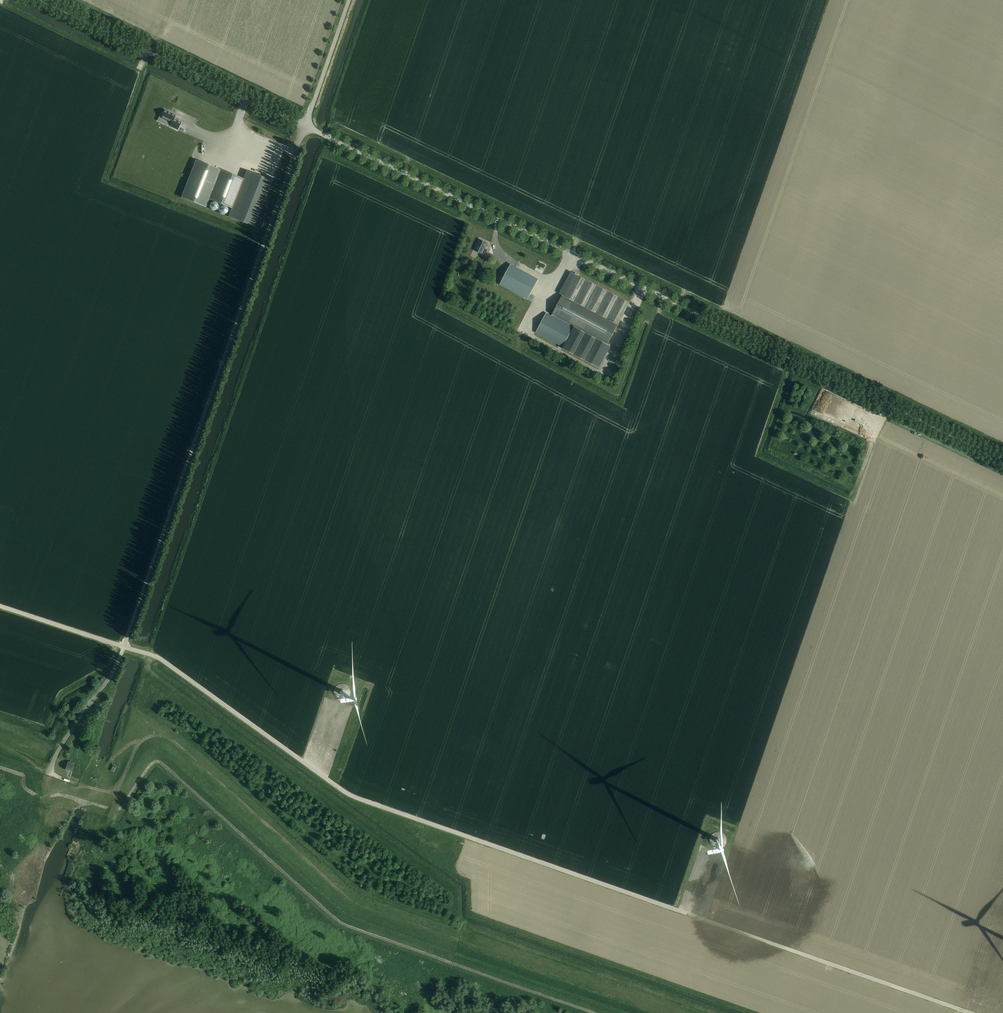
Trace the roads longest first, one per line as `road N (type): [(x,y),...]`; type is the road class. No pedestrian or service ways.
road 1 (track): [(370,0),(333,122),(1002,443)]
road 2 (unclassified): [(1002,459),(305,126)]
road 3 (unclassified): [(50,773),(119,659),(305,126)]
road 4 (track): [(674,1012),(359,904),(168,737),(142,740),(119,787)]
road 5 (track): [(626,1012),(347,914),(162,752),(147,754),(119,787)]
road 6 (track): [(113,792),(120,812),(159,765),(339,925),(587,1012)]
road 7 (track): [(888,404),(852,499),(757,454),(786,371),(564,267)]
road 8 (track): [(653,314),(614,391),(443,299),(439,307),(611,400),(625,397)]
road 9 (track): [(345,791),(463,879),(472,913),(758,1012)]
road 10 (track): [(0,4),(142,72),(103,181),(264,244)]
road 11 (unclassified): [(305,126),(44,0)]
road 12 (track): [(715,1012),(475,929),(453,938)]
road 13 (track): [(310,112),(75,0)]
road 14 (track): [(0,714),(47,729),(61,695),(118,661)]
road 15 (unclassified): [(305,126),(349,0)]
road 16 (track): [(1002,474),(882,417)]
road 17 (track): [(119,787),(89,787),(0,755)]

